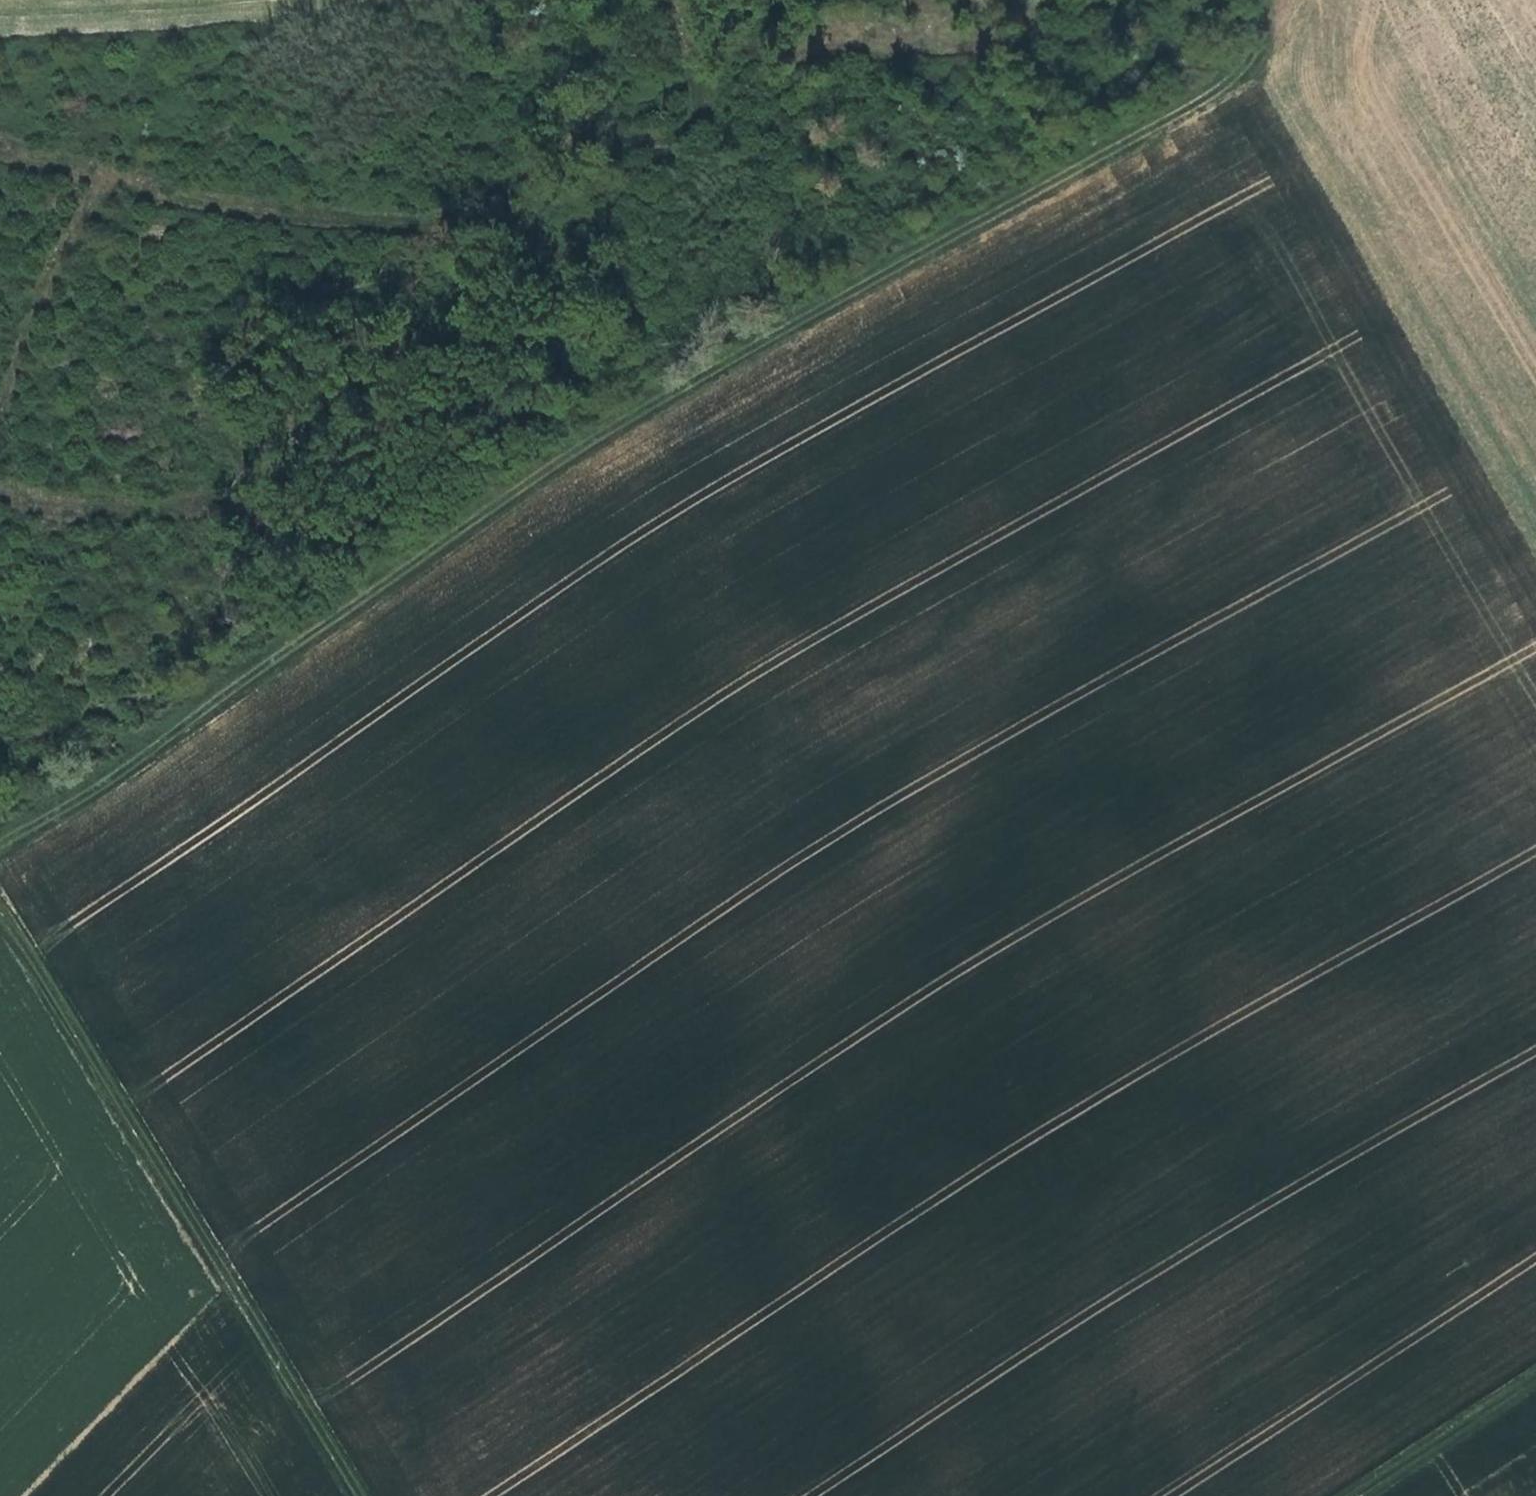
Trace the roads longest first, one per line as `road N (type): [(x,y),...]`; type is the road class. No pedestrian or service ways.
road 1 (track): [(0,900),(368,1495)]
road 2 (track): [(1535,1394),(1377,1495)]

